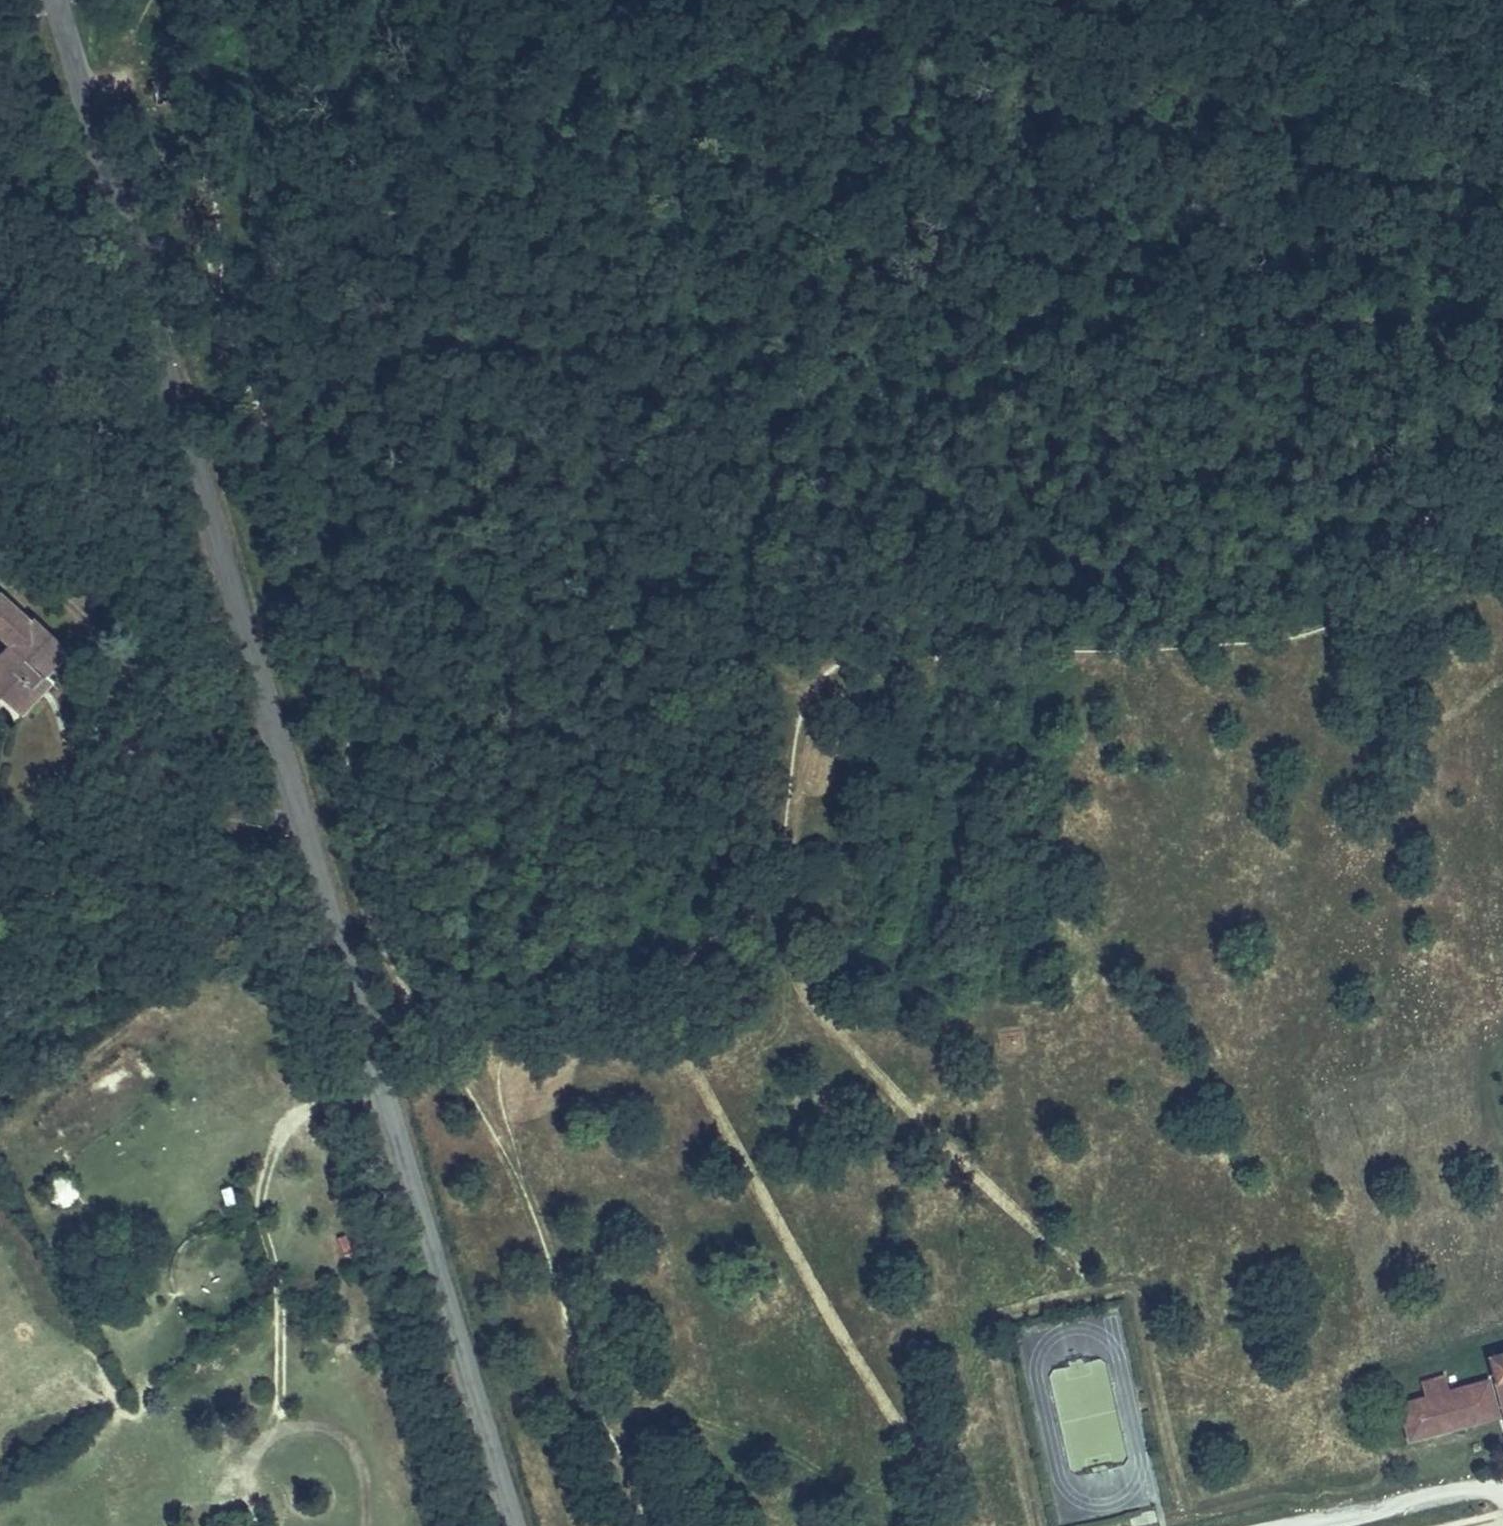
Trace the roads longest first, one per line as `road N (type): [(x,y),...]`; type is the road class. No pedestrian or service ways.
road 1 (tertiary): [(63,0),(516,1525)]
road 2 (unclassified): [(1502,1485),(1332,1525)]

